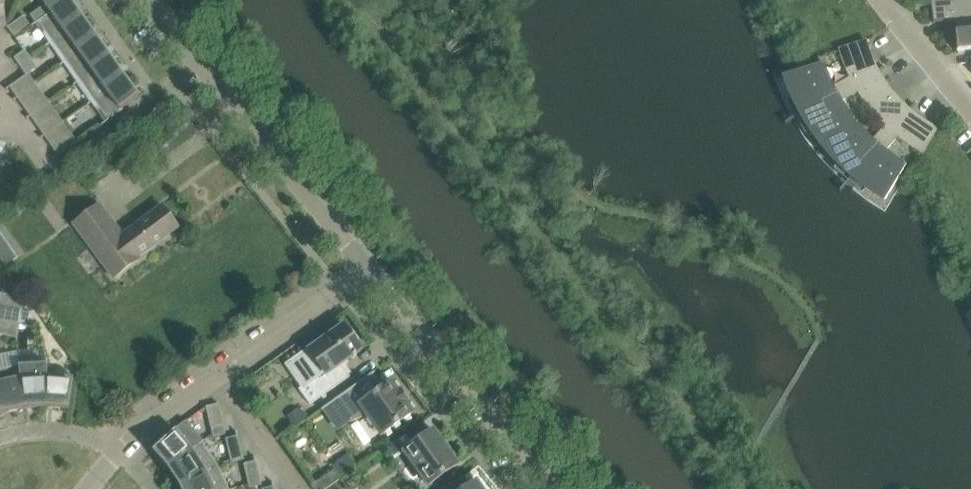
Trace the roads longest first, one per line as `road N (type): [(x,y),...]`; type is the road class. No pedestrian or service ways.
road 1 (residential): [(87,488),(133,438),(367,270)]
road 2 (unclassified): [(152,0),(367,270)]
road 3 (unclassified): [(367,270),(549,488)]
road 4 (residential): [(970,112),(880,0)]

